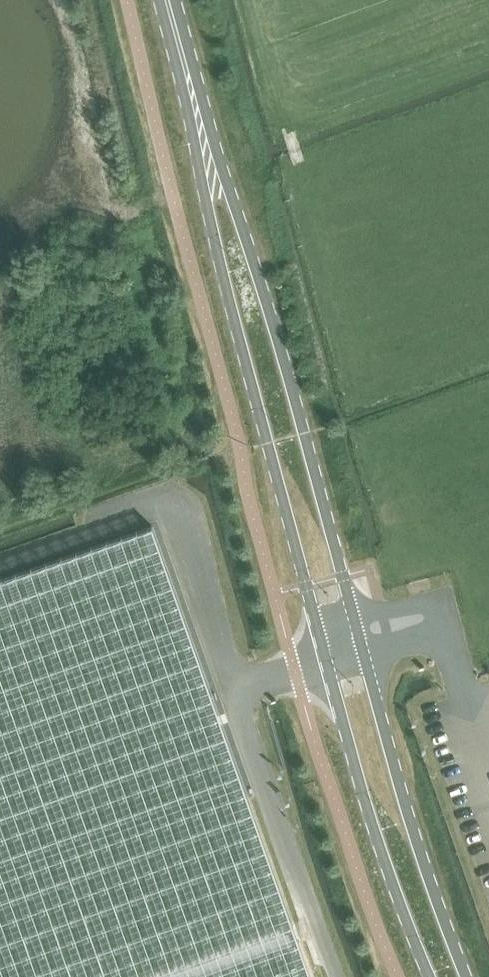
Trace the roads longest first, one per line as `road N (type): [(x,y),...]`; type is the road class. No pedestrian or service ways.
road 1 (secondary): [(470,976),(414,832),(255,258),(200,133)]
road 2 (secondary): [(200,133),(220,259),(323,661),(433,976)]
road 3 (secondary): [(165,0),(200,133)]

